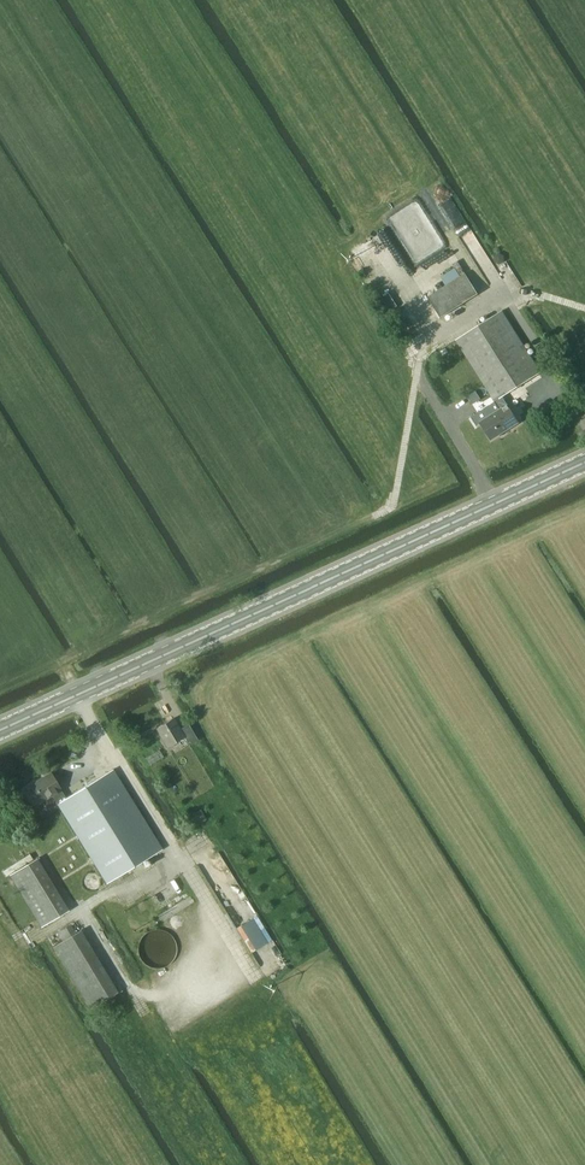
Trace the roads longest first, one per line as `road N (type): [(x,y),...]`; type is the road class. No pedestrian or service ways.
road 1 (track): [(431,333),(412,368),(470,458),(466,472),(377,517),(317,510),(0,7)]
road 2 (secondary): [(0,732),(584,465)]
road 3 (track): [(178,860),(217,826),(206,758),(208,684),(537,527)]
road 4 (track): [(239,1164),(169,1051)]

